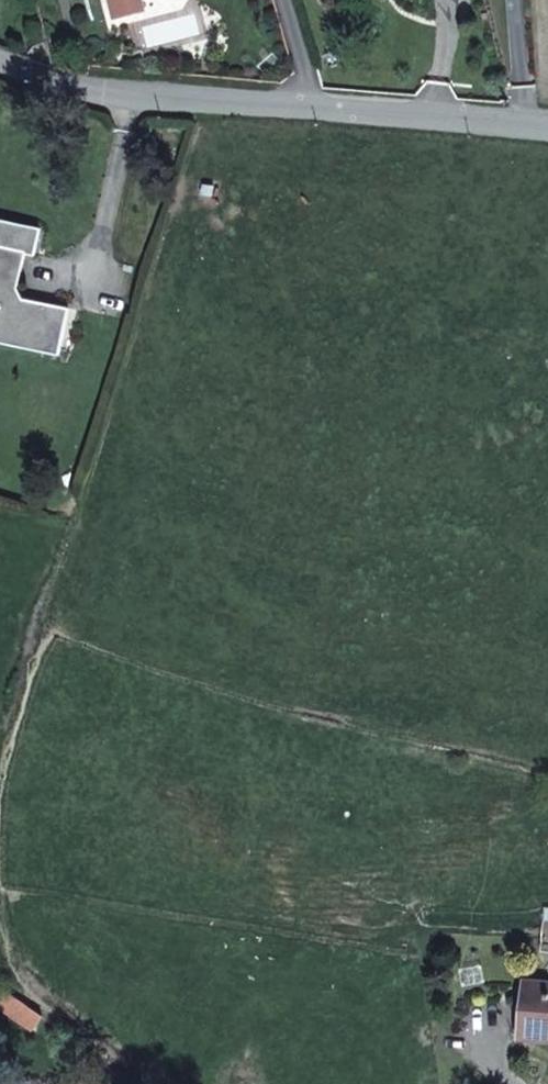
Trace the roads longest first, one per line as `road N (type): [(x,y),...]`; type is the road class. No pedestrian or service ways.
road 1 (unclassified): [(0,64),(44,80),(176,104),(547,131)]

